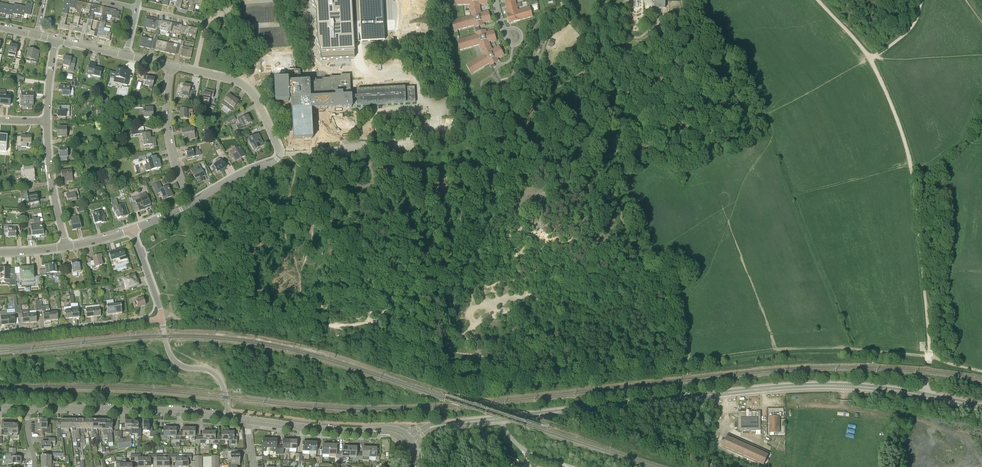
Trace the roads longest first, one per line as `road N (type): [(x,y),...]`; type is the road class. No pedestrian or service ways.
road 1 (tertiary): [(981,407),(884,389),(808,386),(522,416)]
road 2 (track): [(870,58),(912,170),(929,357)]
road 3 (residential): [(191,203),(275,161),(278,149),(243,84),(171,65)]
road 4 (track): [(763,116),(856,350)]
road 5 (track): [(372,322),(162,319)]
road 6 (track): [(796,404),(911,416),(966,438),(981,461)]
road 7 (tertiary): [(27,409),(227,418)]
road 8 (residential): [(0,337),(162,319)]
road 9 (residential): [(191,203),(169,139),(171,65)]
road 10 (unclassified): [(162,319),(175,362),(220,378),(227,418)]
road 11 (track): [(763,116),(699,0)]
road 12 (residential): [(66,247),(47,120)]
road 13 (track): [(486,360),(372,322)]

